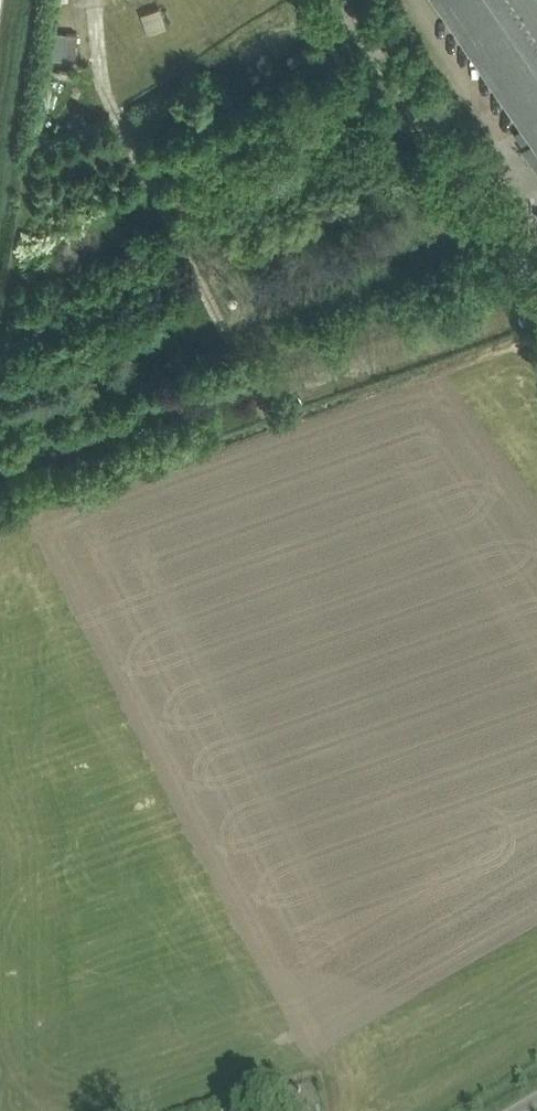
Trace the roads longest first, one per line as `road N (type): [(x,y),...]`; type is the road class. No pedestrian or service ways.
road 1 (unclassified): [(536,276),(342,0)]

